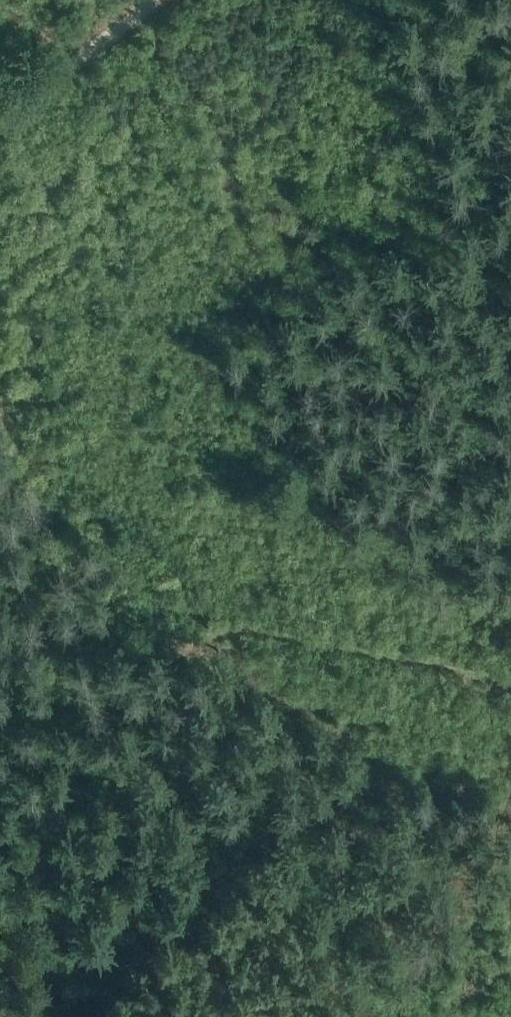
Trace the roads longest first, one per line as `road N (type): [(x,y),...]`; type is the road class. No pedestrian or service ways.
road 1 (track): [(0,771),(226,631),(259,630),(510,680)]
road 2 (track): [(0,119),(156,0)]

